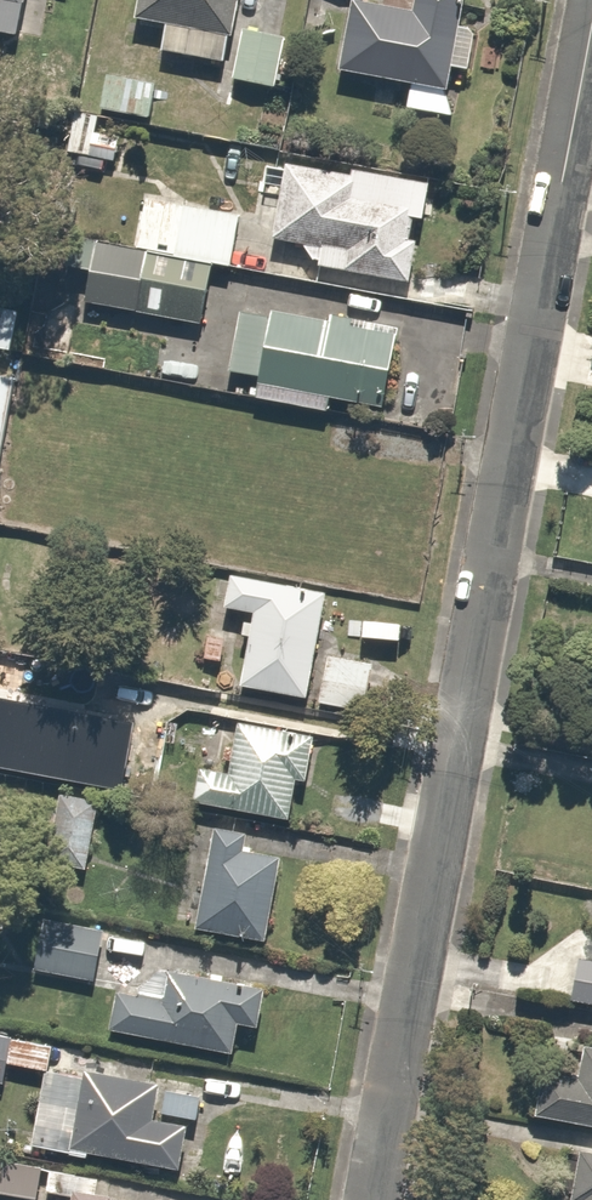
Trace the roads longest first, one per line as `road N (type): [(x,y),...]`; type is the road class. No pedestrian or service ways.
road 1 (residential): [(591,29),(376,1199)]

